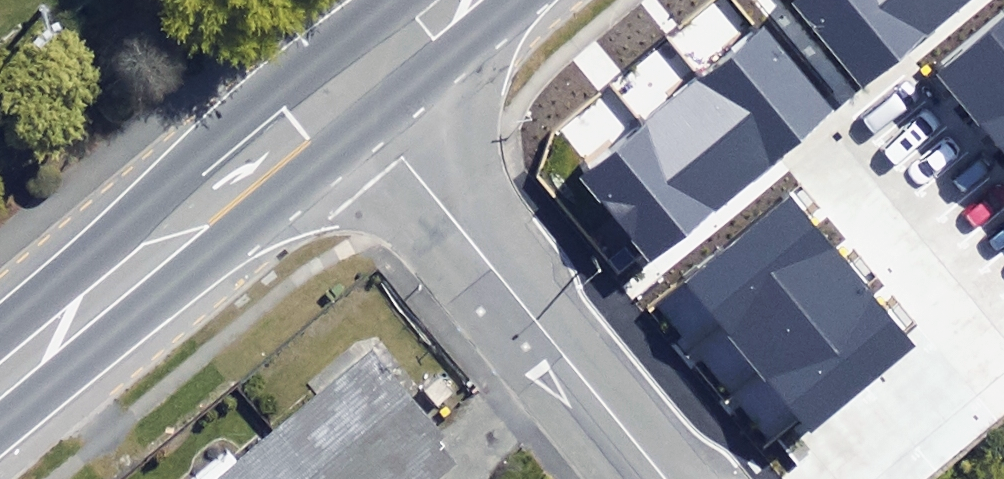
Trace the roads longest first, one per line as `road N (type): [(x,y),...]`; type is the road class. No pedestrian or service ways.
road 1 (residential): [(347,89),(666,478)]
road 2 (trunk): [(0,378),(347,89)]
road 3 (trunk): [(347,89),(455,0)]

